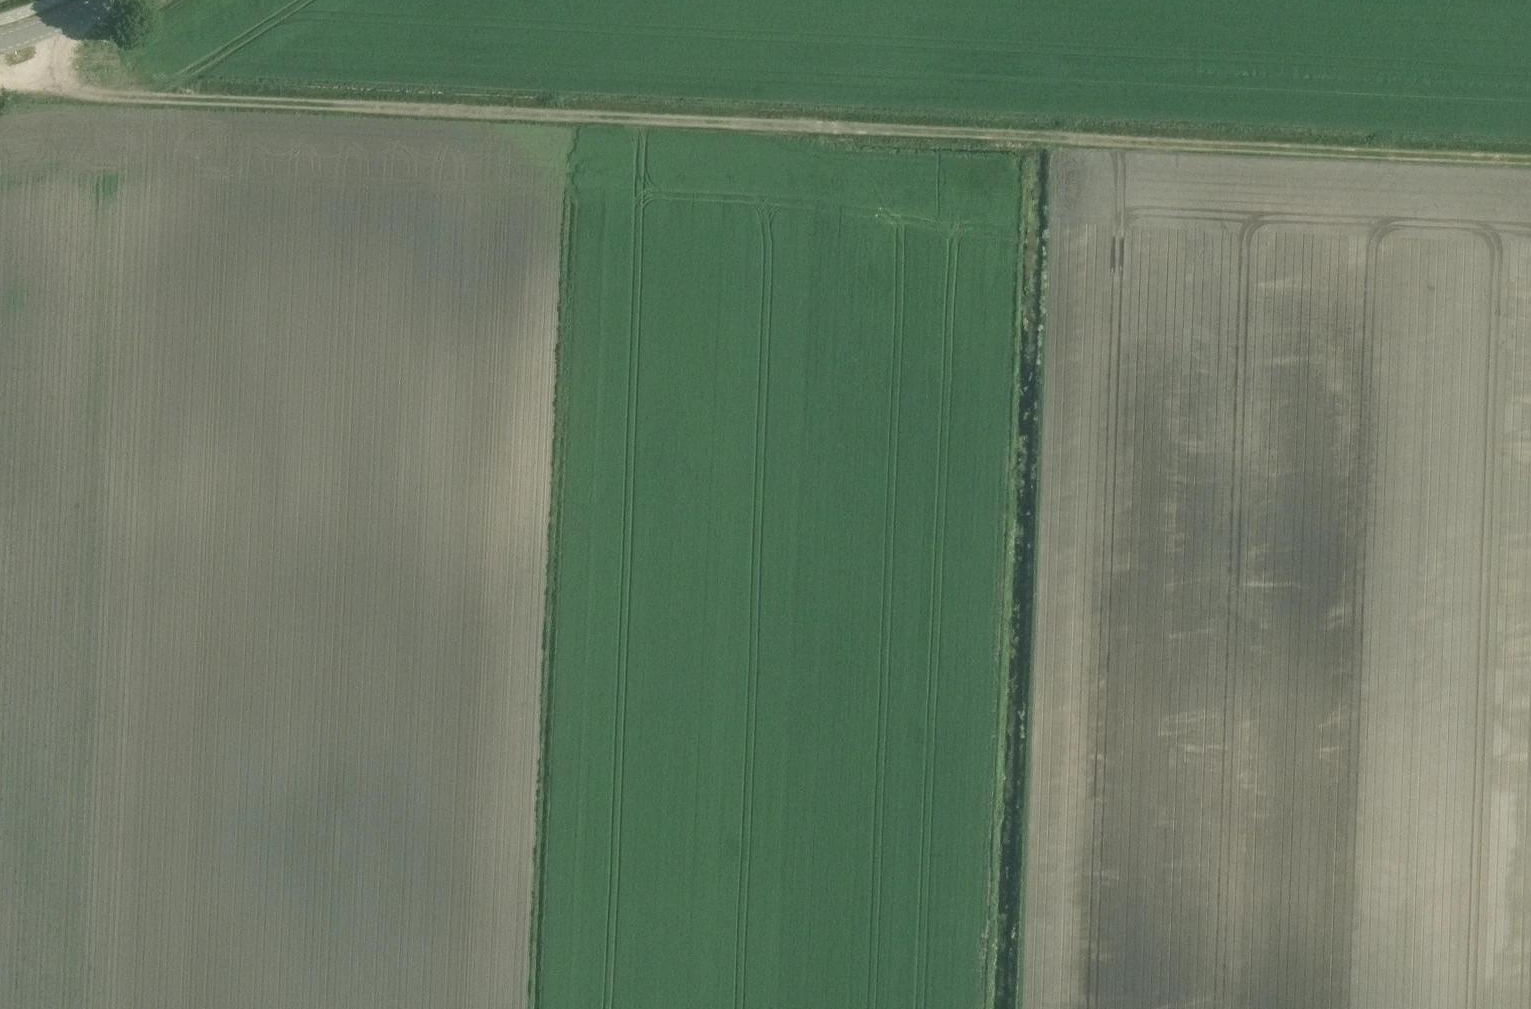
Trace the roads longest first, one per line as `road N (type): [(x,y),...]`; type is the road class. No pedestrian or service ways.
road 1 (track): [(1530,157),(78,90),(22,60),(2,19)]

